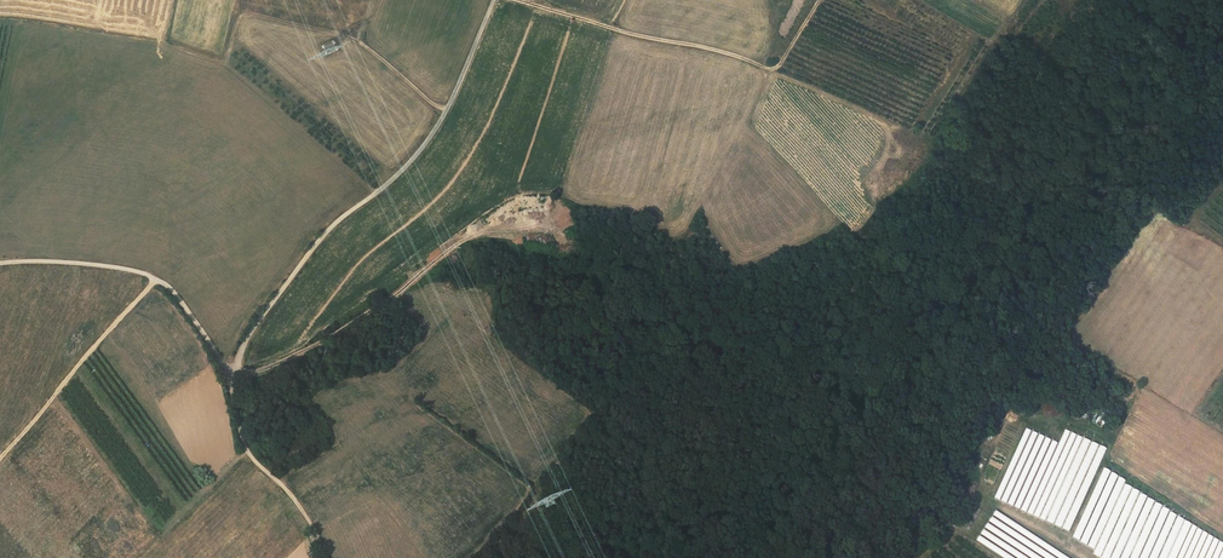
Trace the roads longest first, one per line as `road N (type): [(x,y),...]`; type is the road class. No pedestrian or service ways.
road 1 (residential): [(495,0),(436,129),(403,170),(327,233),(239,355)]
road 2 (track): [(232,372),(266,369),(308,348),(506,218),(537,211),(554,225),(541,234),(486,233)]
road 3 (track): [(520,0),(773,70),(818,0)]
road 4 (track): [(156,279),(0,460)]
road 5 (track): [(232,372),(244,445),(293,497),(326,557)]
road 6 (track): [(0,265),(103,265),(156,279)]
road 7 (track): [(156,279),(232,372)]

